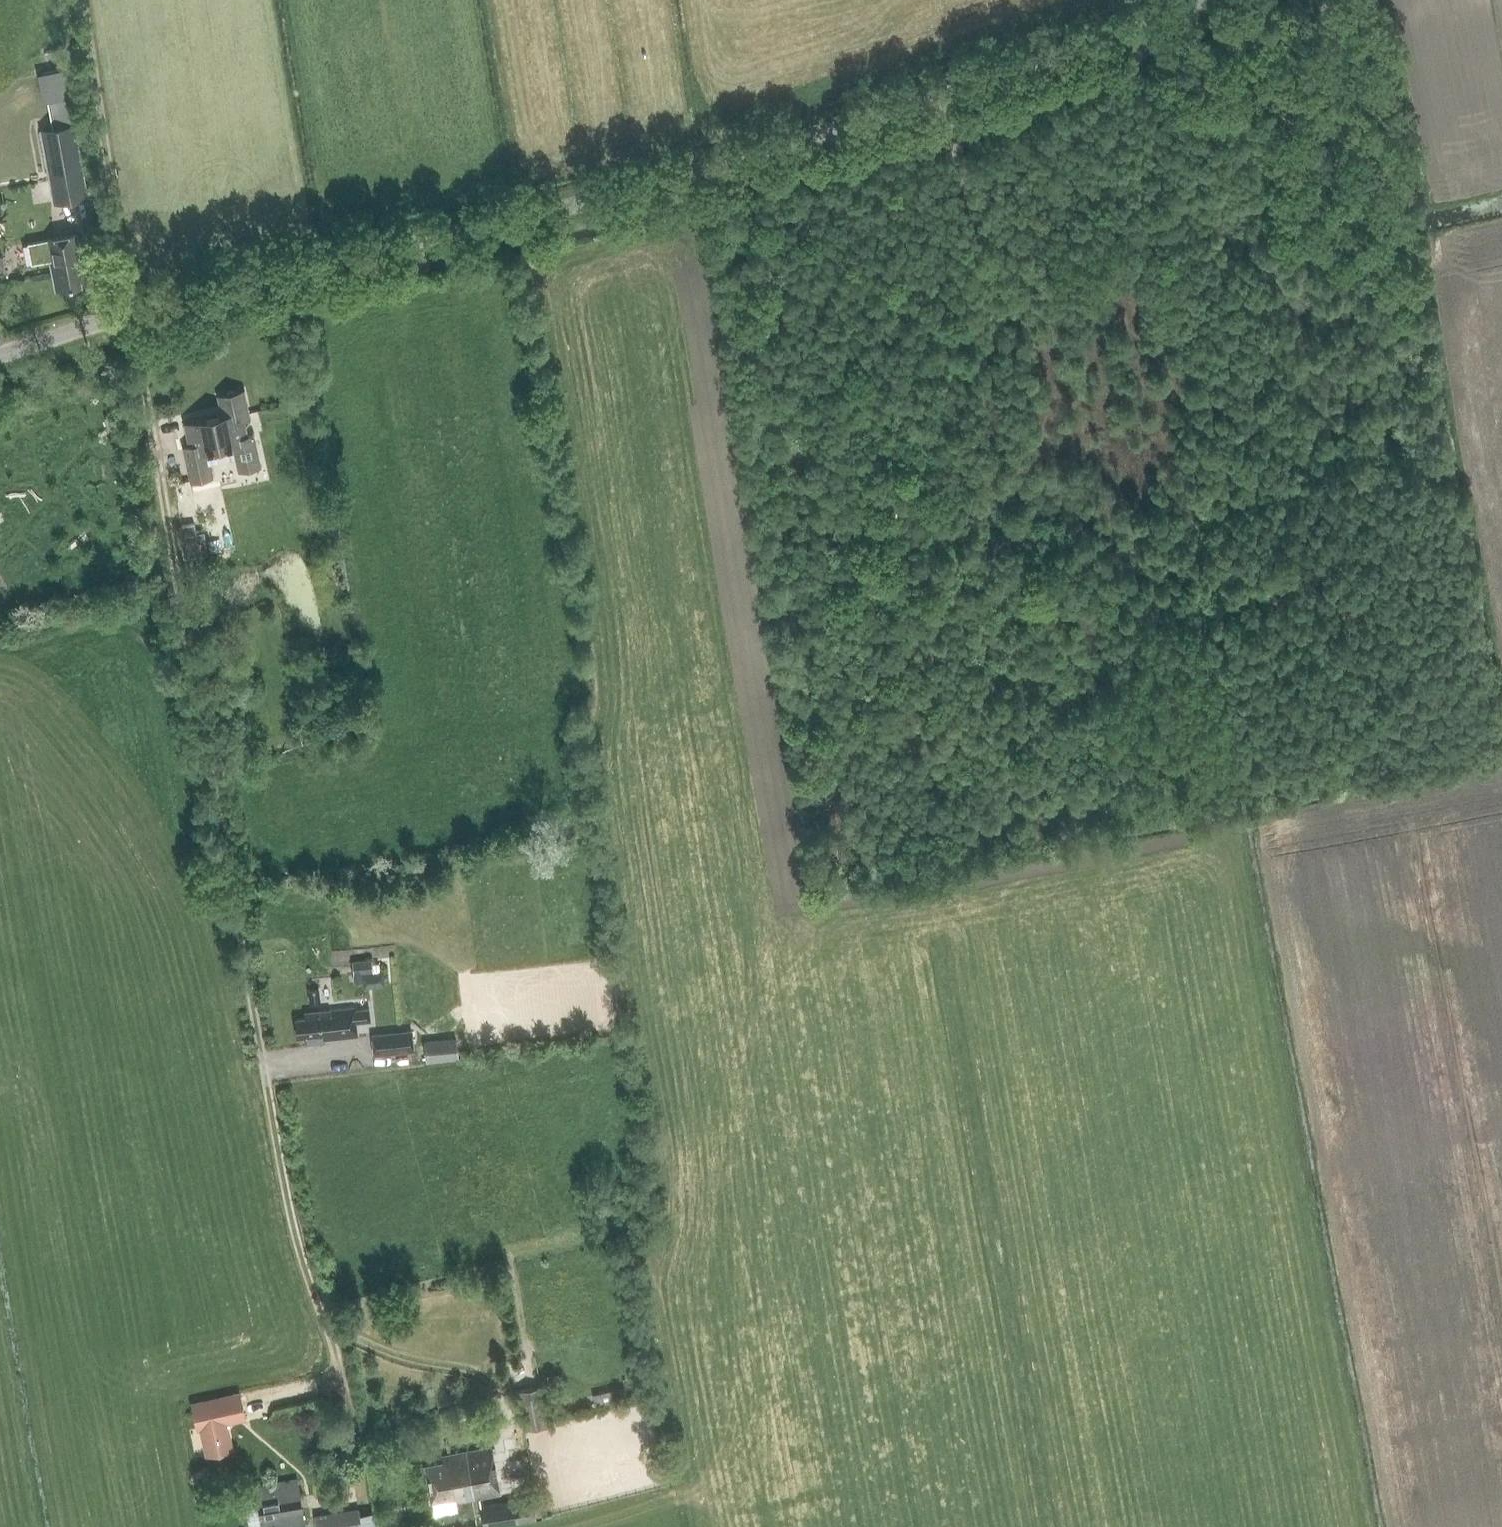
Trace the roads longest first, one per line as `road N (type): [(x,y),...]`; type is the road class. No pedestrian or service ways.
road 1 (track): [(324,1321),(280,1164),(79,0)]
road 2 (unclassified): [(0,353),(84,326),(129,300),(565,209),(866,124),(1085,50),(1187,0)]
road 3 (track): [(501,1396),(481,1372),(370,1347),(324,1321)]
road 4 (track): [(324,1321),(370,1513)]

